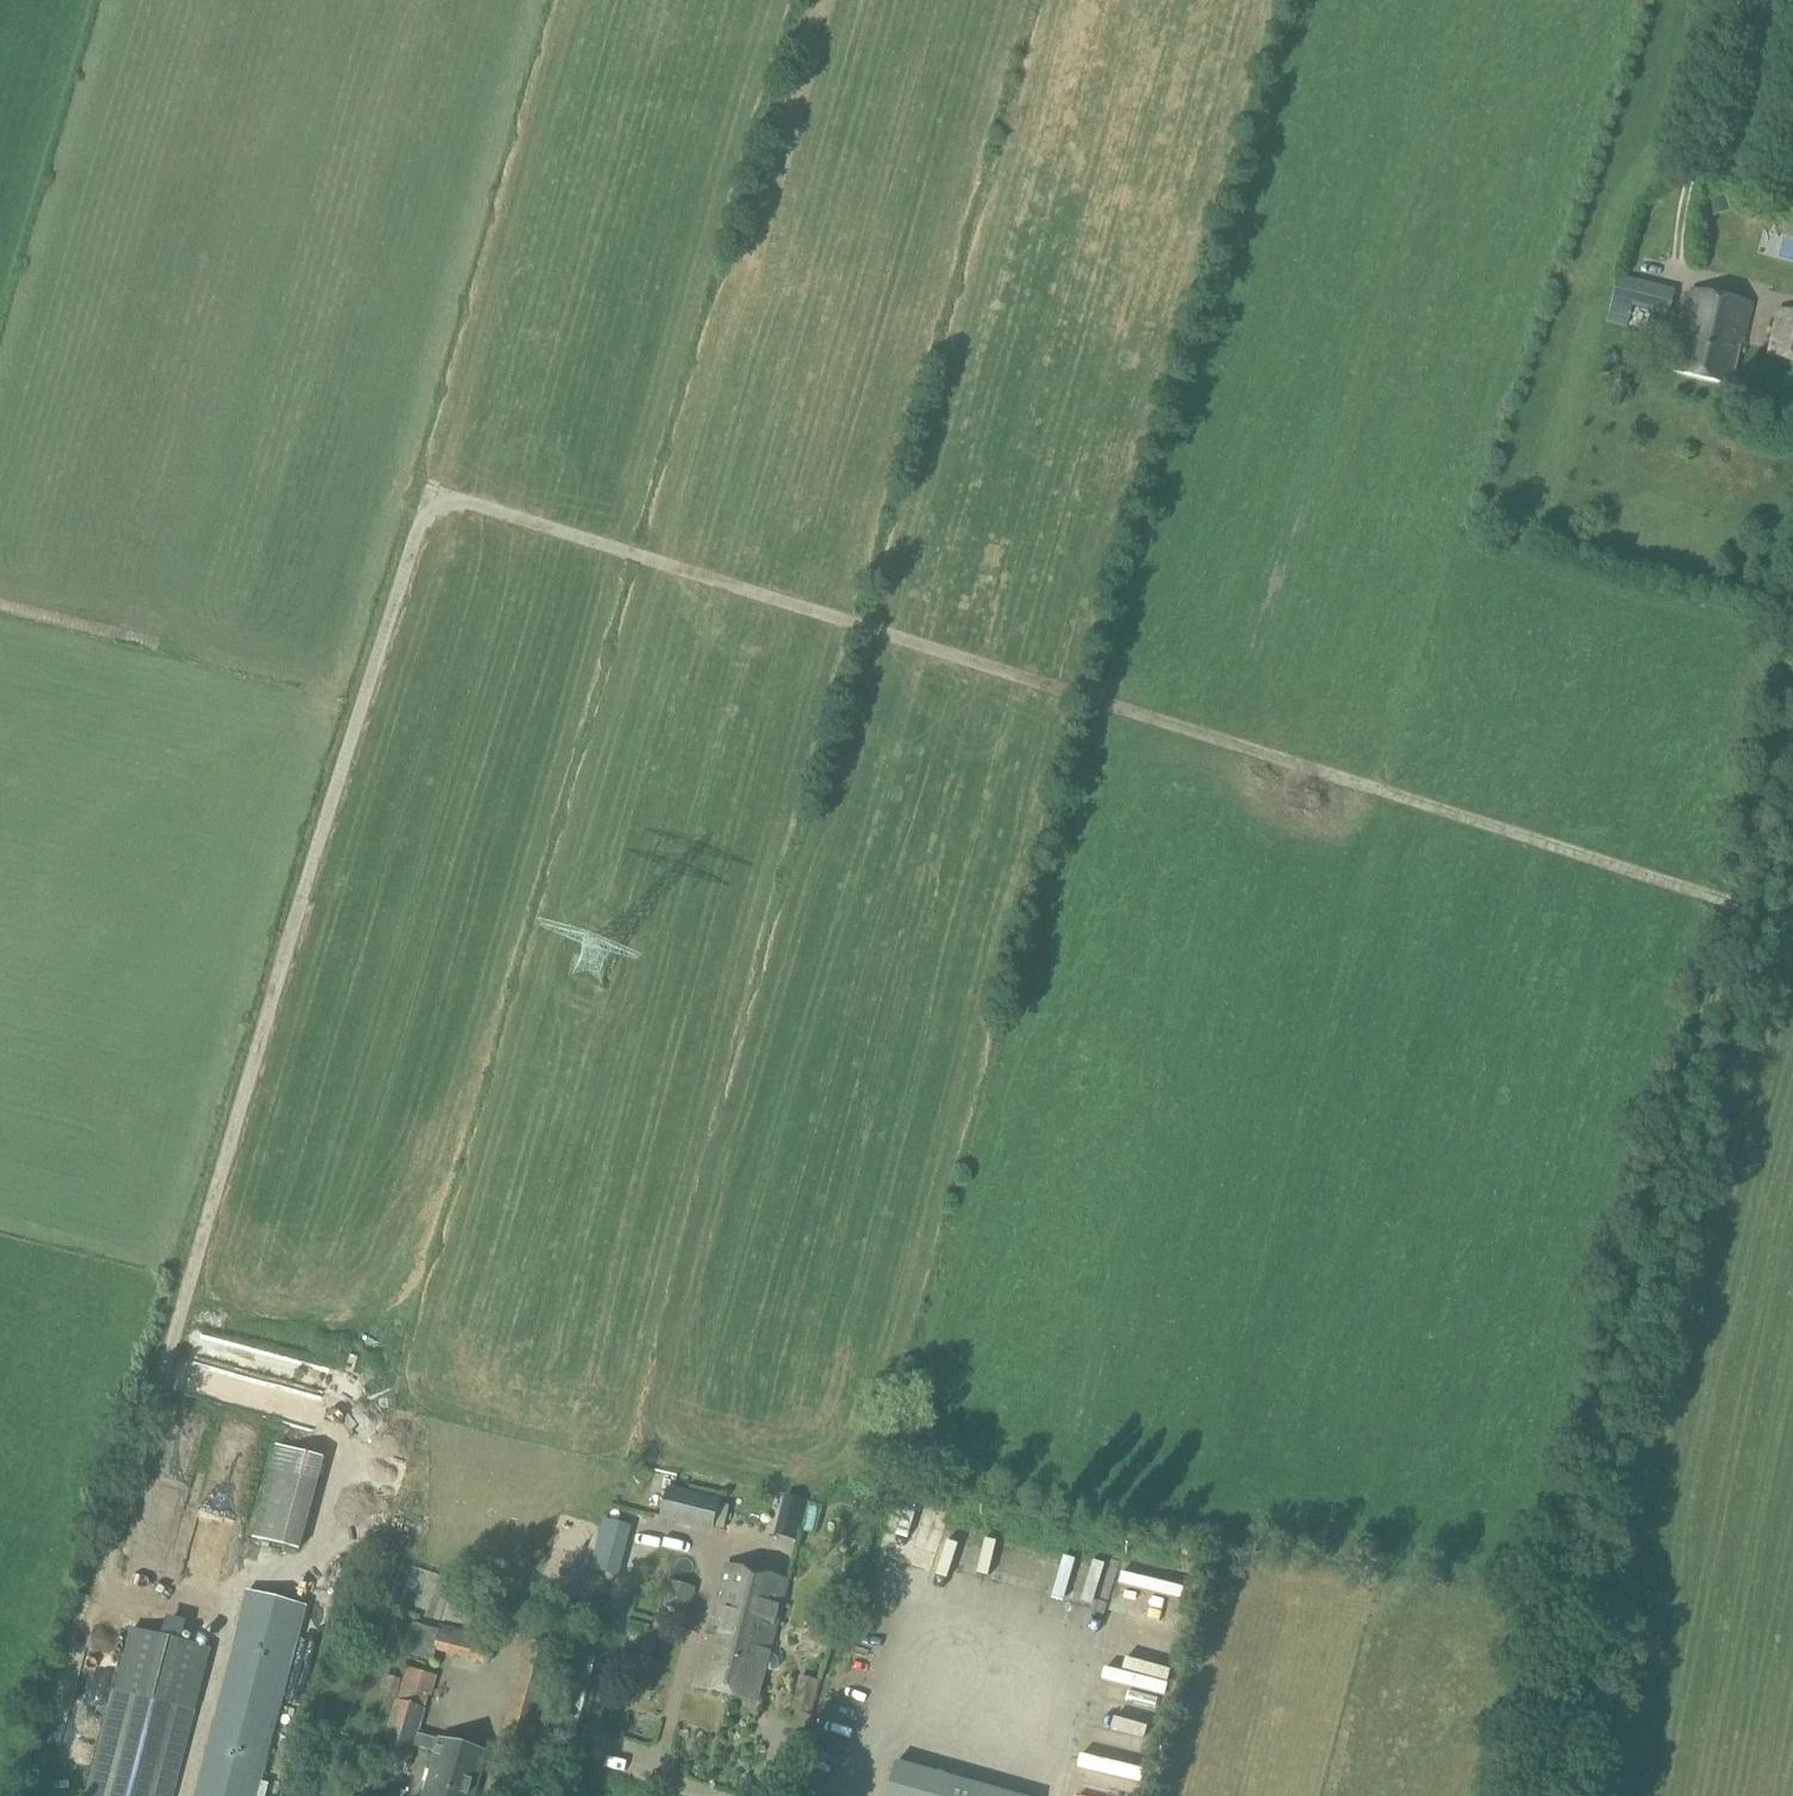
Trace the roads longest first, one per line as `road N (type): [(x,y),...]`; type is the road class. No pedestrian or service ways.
road 1 (track): [(181,1795),(227,1620),(141,1596),(186,1426),(168,1371),(424,519),(441,507),(471,506),(1792,922)]

